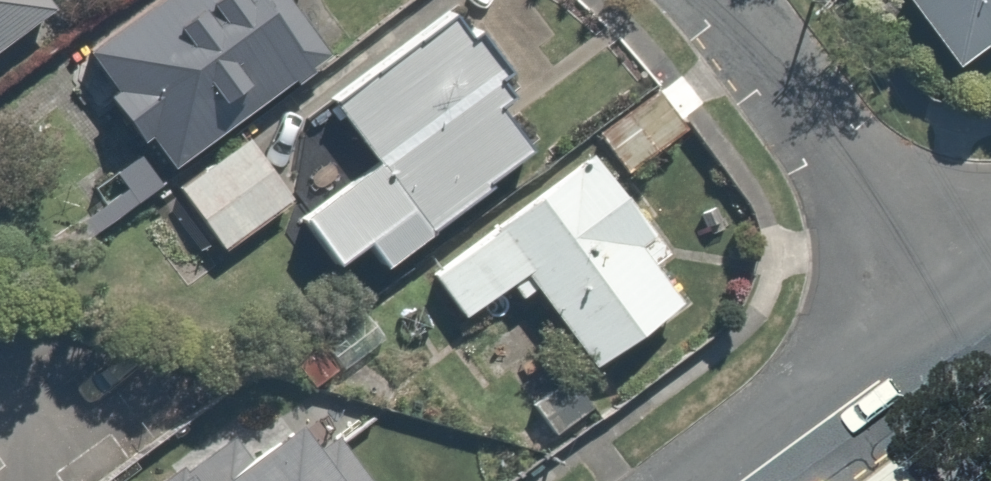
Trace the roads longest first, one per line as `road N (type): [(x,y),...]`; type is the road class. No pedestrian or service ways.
road 1 (residential): [(972,318),(696,0)]
road 2 (unclassified): [(972,318),(747,480)]

